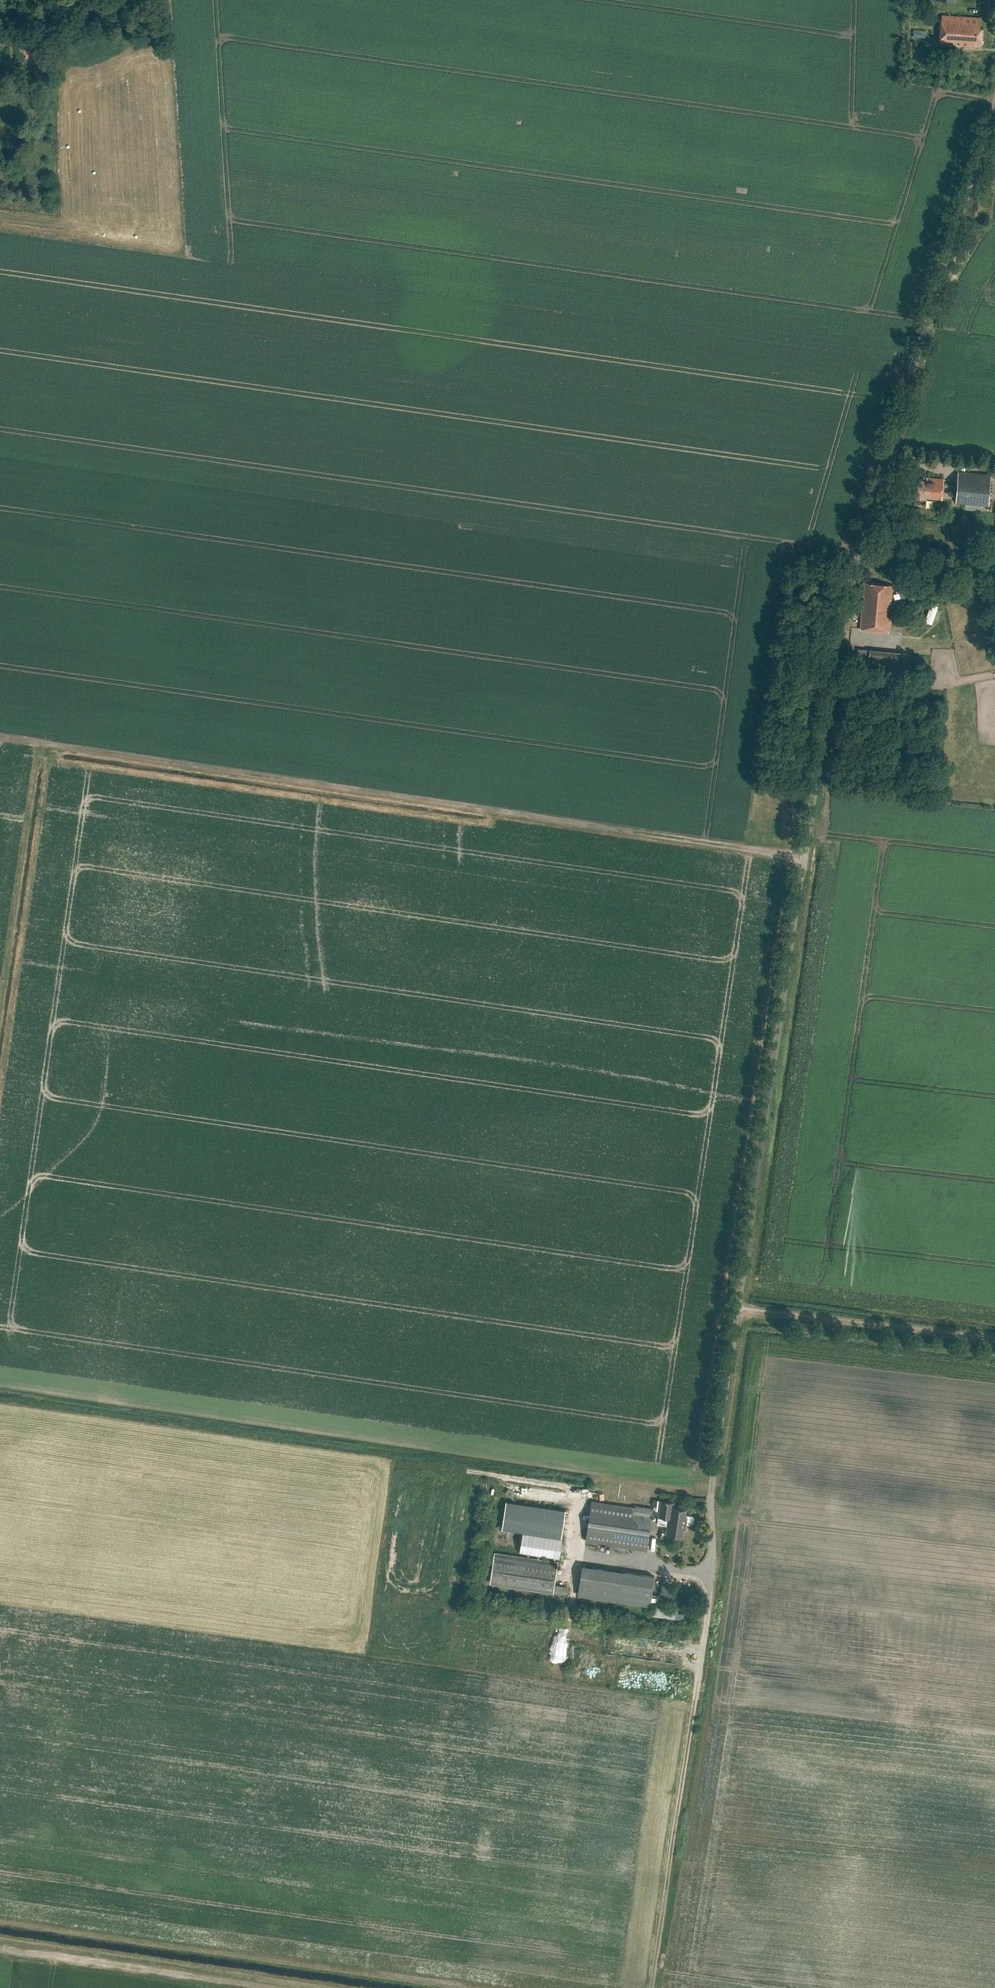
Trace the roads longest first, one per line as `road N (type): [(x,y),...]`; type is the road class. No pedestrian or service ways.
road 1 (unclassified): [(702,1646),(719,1441),(840,639),(868,512),(994,104)]
road 2 (track): [(0,737),(805,857)]

